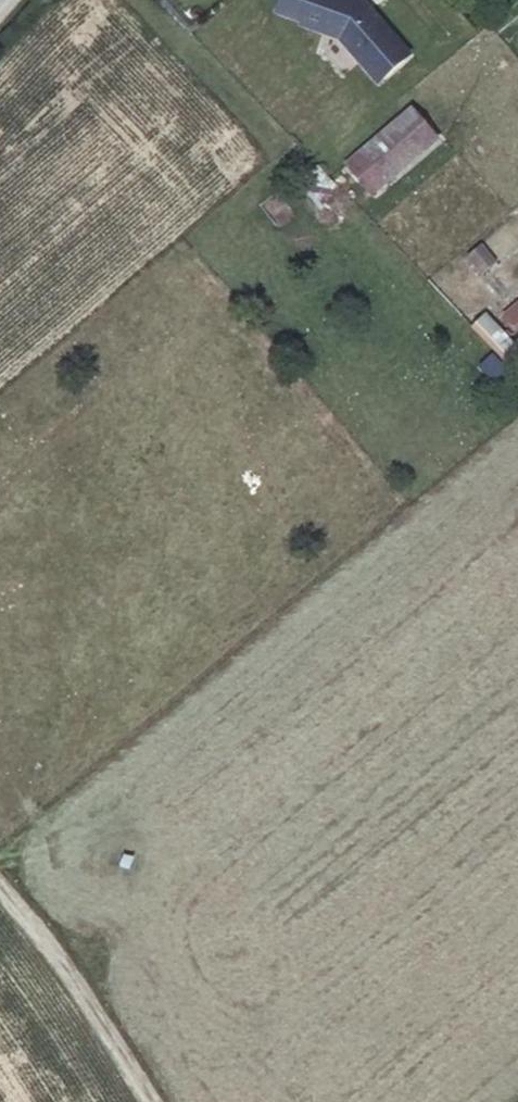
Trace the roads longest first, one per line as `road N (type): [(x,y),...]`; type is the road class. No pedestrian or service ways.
road 1 (track): [(0,881),(152,1101)]

